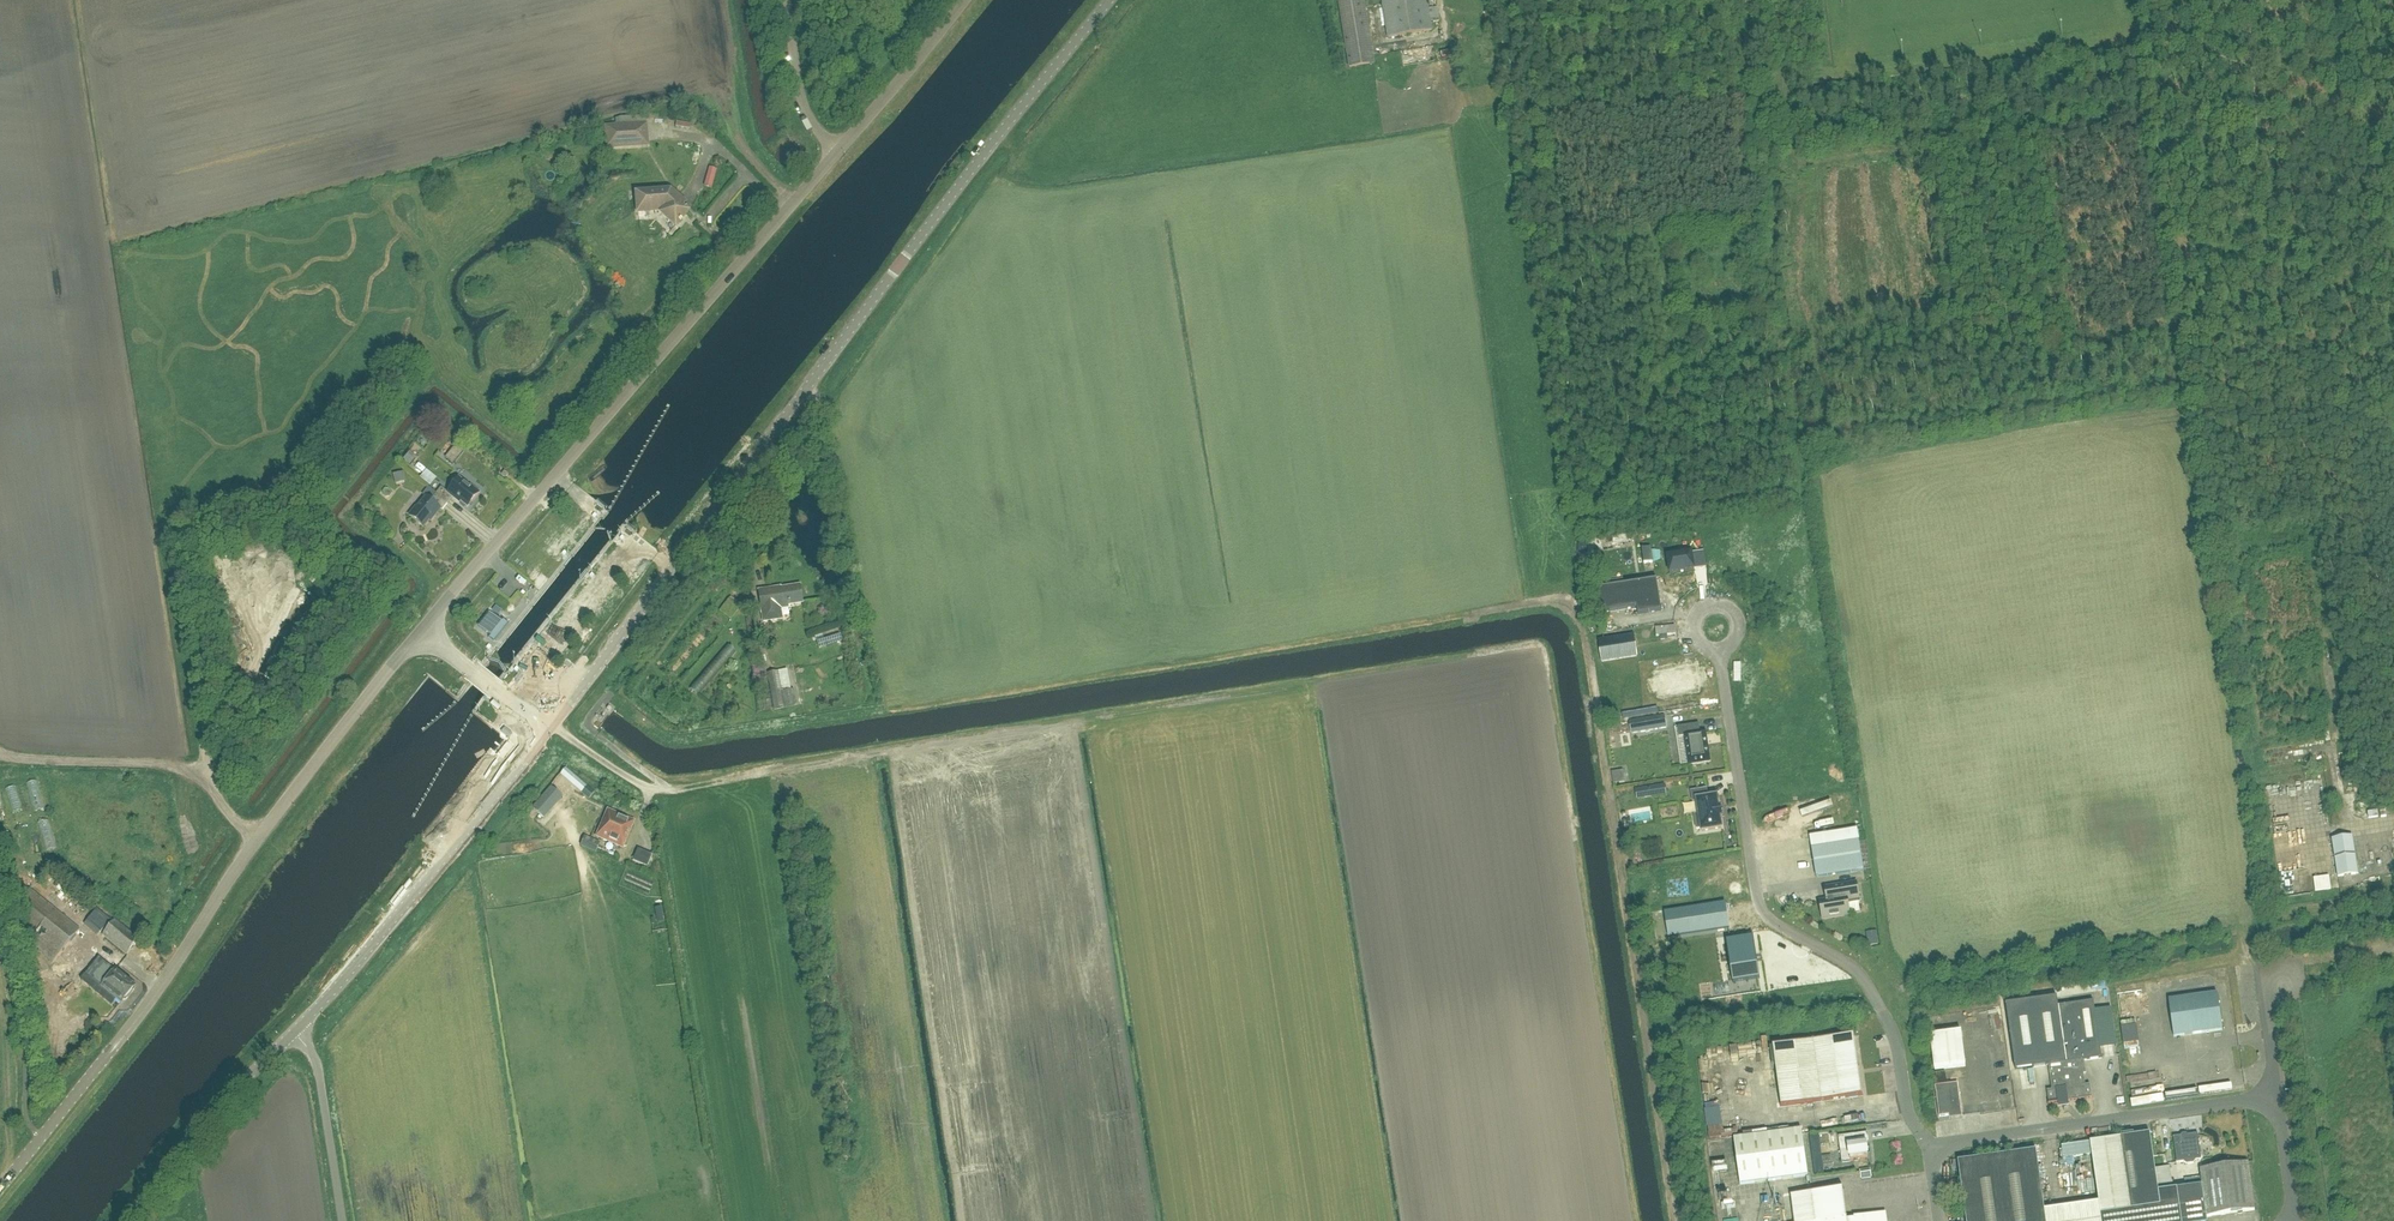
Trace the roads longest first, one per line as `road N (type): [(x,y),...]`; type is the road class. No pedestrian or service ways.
road 1 (tertiary): [(547,731),(1109,0)]
road 2 (tertiary): [(422,631),(0,1189)]
road 3 (tertiary): [(836,153),(422,631)]
road 4 (unclassified): [(1937,1156),(1904,1108),(1889,1028),(1857,972),(1775,924),(1758,901),(1721,651)]
road 5 (tertiary): [(295,1032),(547,731)]
road 6 (unclassified): [(1937,1156),(1950,1142),(2282,1098)]
road 7 (track): [(261,836),(225,811),(211,785),(207,737),(285,608)]
road 8 (tertiary): [(128,1220),(295,1032)]
road 9 (track): [(211,785),(163,764),(0,756)]
road 10 (tertiary): [(965,0),(836,153)]
road 11 (unclassified): [(343,1220),(319,1072),(295,1032)]
road 12 (unclassified): [(2282,1098),(2268,986),(2283,967),(2336,958)]
road 13 (unclassified): [(836,153),(801,96),(786,0)]
road 14 (tertiary): [(547,731),(422,631)]
road 15 (track): [(11,1175),(3,1017)]
road 16 (unclassified): [(1721,651),(1738,629),(1728,611),(1713,607),(1693,630),(1713,652)]
road 17 (unclassified): [(2298,1220),(2282,1098)]

